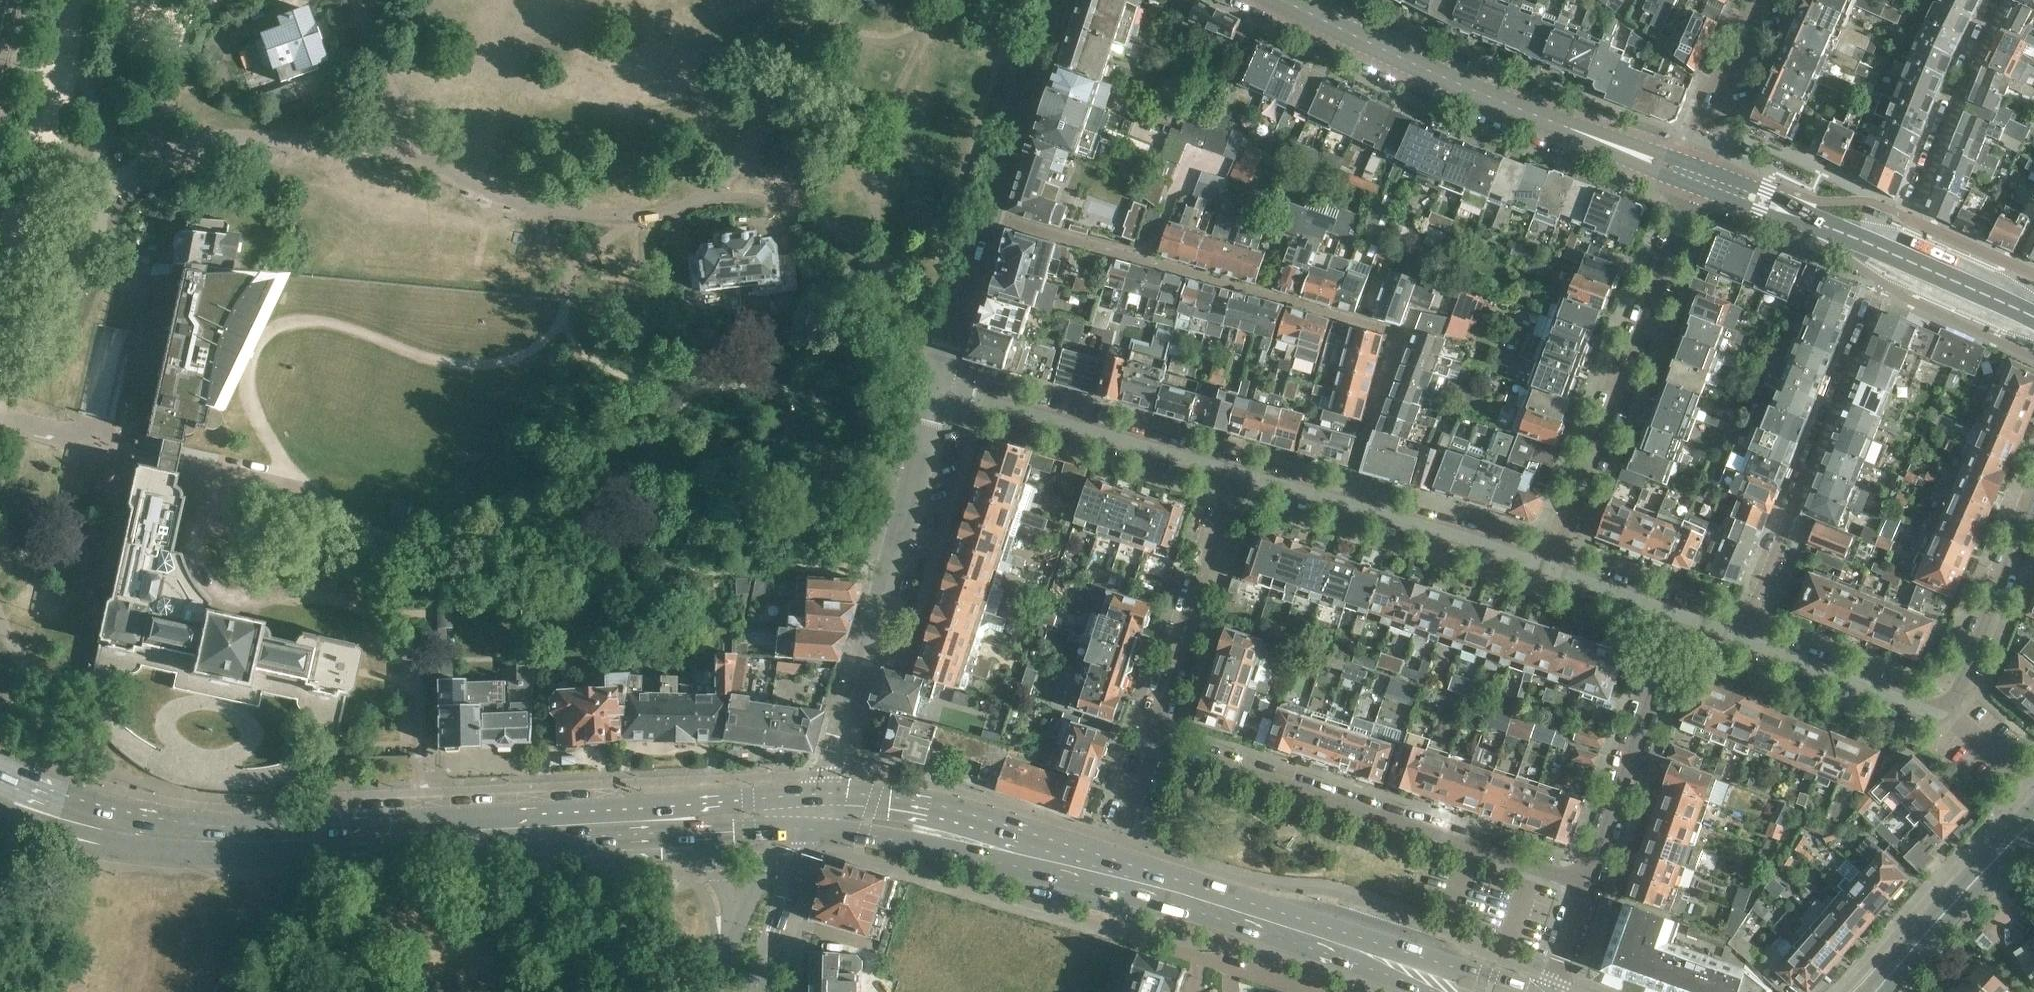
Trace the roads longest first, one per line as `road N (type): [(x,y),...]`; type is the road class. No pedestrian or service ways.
road 1 (primary): [(1479,991),(972,829),(895,811),(817,805)]
road 2 (primary): [(101,825),(193,838),(422,835),(616,821)]
road 3 (residential): [(1587,880),(1147,738)]
road 4 (residential): [(817,805),(939,390)]
road 5 (tertiary): [(1678,169),(1290,0)]
road 6 (residential): [(1551,570),(1696,177)]
road 7 (residential): [(939,390),(1055,0)]
road 8 (residential): [(2033,274),(1908,218),(2002,0)]
road 9 (tertiary): [(2033,319),(1696,177)]
road 10 (residential): [(1741,638),(1876,299)]
road 11 (residential): [(1551,570),(1233,471)]
road 12 (residential): [(1233,471),(939,390)]
road 13 (residential): [(1587,880),(1677,614)]
road 14 (residential): [(1147,738),(1233,471)]
road 15 (primary): [(1876,991),(2033,822)]
road 16 (residential): [(1944,709),(1956,697),(2033,499)]
road 17 (residential): [(1944,709),(1929,711),(1741,638)]
road 18 (primary): [(616,821),(817,805)]
road 19 (unclassified): [(756,991),(817,805)]
road 20 (residential): [(1678,169),(1755,0)]
road 21 (unclassified): [(616,821),(699,863),(740,921)]
road 22 (residential): [(1677,614),(1551,570)]

